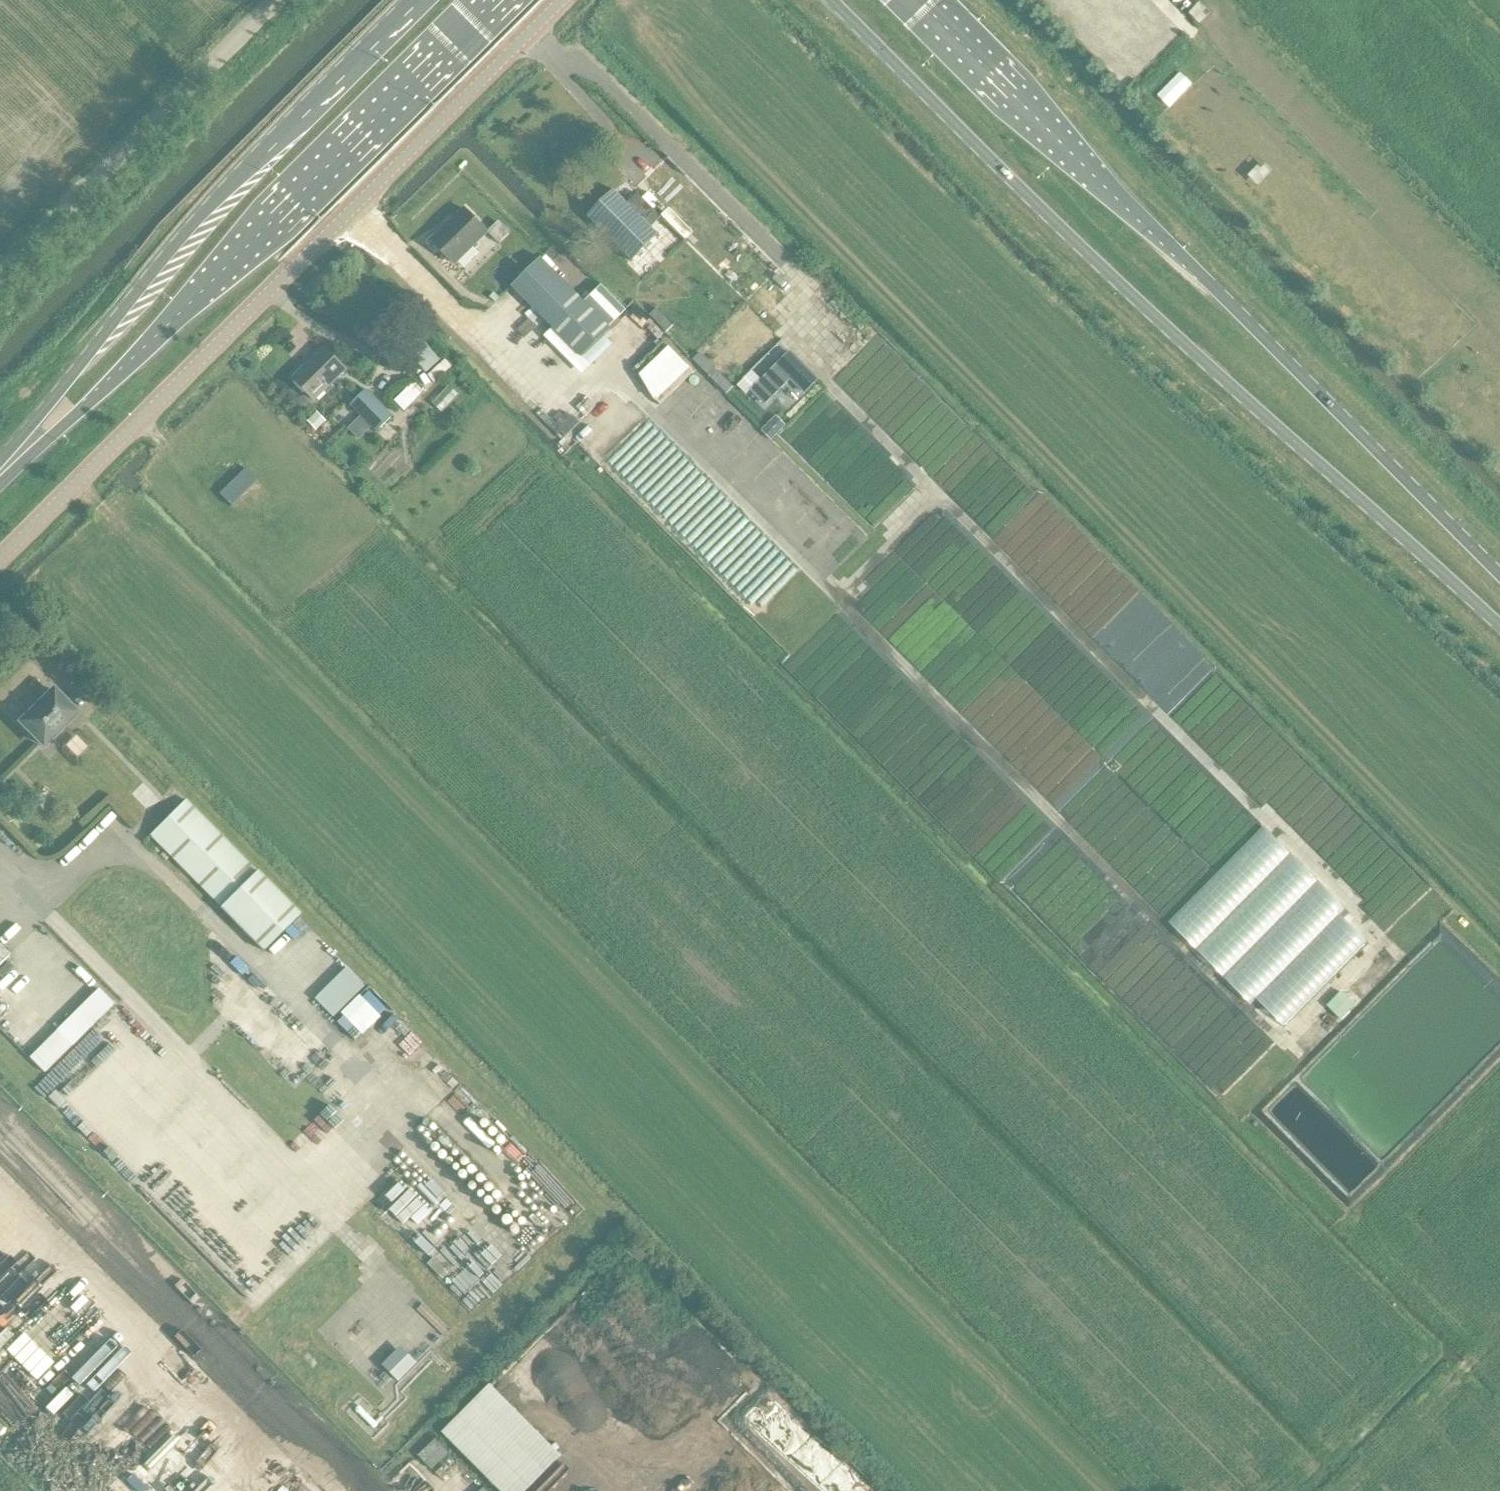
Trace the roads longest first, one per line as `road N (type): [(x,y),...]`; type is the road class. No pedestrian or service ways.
road 1 (track): [(627,387),(1280,1044),(1383,942),(825,381)]
road 2 (secondary): [(830,0),(1029,200),(1499,628)]
road 3 (secondary): [(1499,575),(1303,374),(1071,161),(917,0)]
road 4 (unclassified): [(0,562),(561,0)]
road 5 (secondary): [(12,462),(138,357),(495,0)]
road 6 (secondary): [(420,0),(211,205),(12,462)]
road 7 (unclassified): [(0,271),(273,0)]
road 8 (track): [(834,596),(938,495)]

